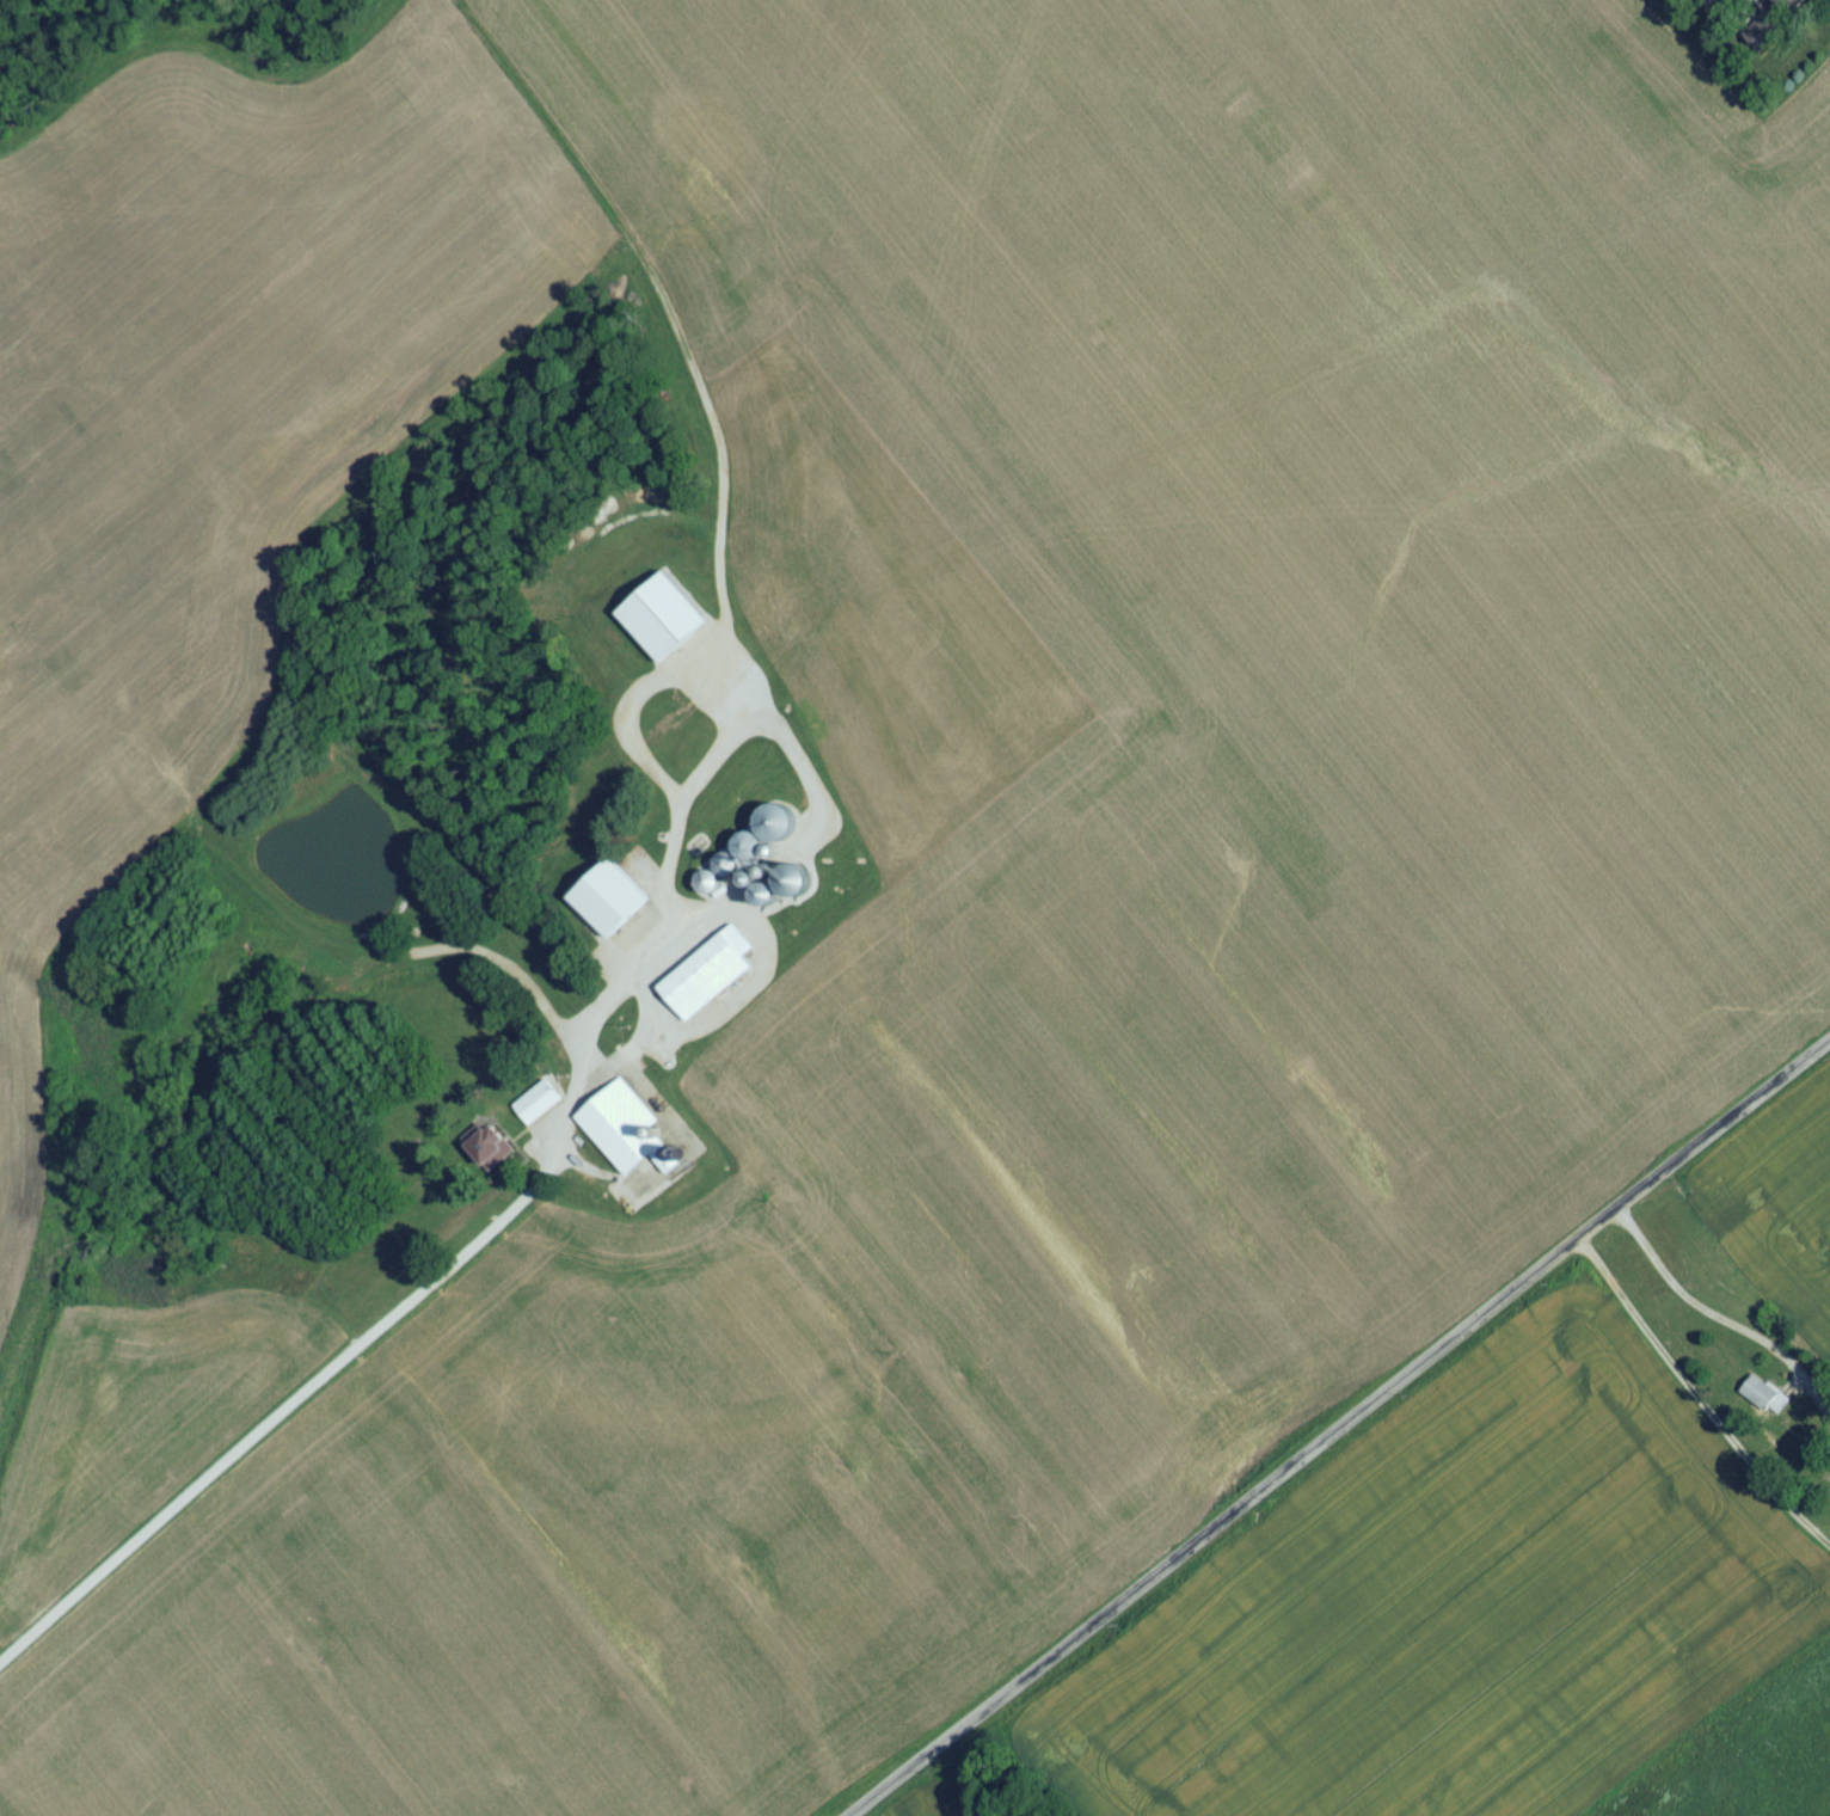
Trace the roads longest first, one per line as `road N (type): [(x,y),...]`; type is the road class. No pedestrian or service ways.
road 1 (residential): [(863,1815),(1580,1240),(1829,1053)]

